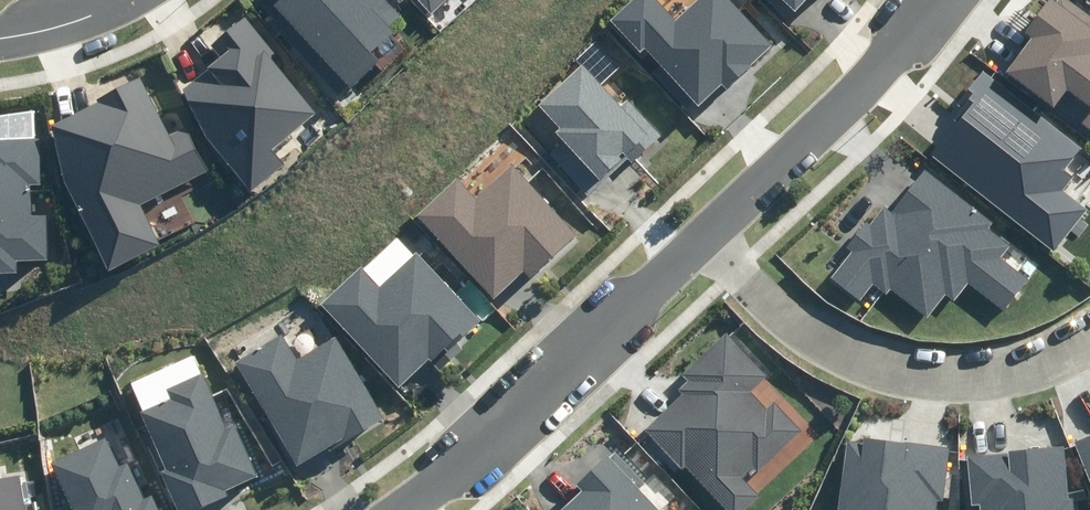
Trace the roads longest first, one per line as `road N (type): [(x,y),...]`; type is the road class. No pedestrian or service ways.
road 1 (residential): [(705,232),(824,340),(881,369),(951,374),(1014,368),(1065,355),(1089,337)]
road 2 (residential): [(705,232),(462,458),(390,509)]
road 3 (residential): [(934,0),(913,31),(705,232)]

